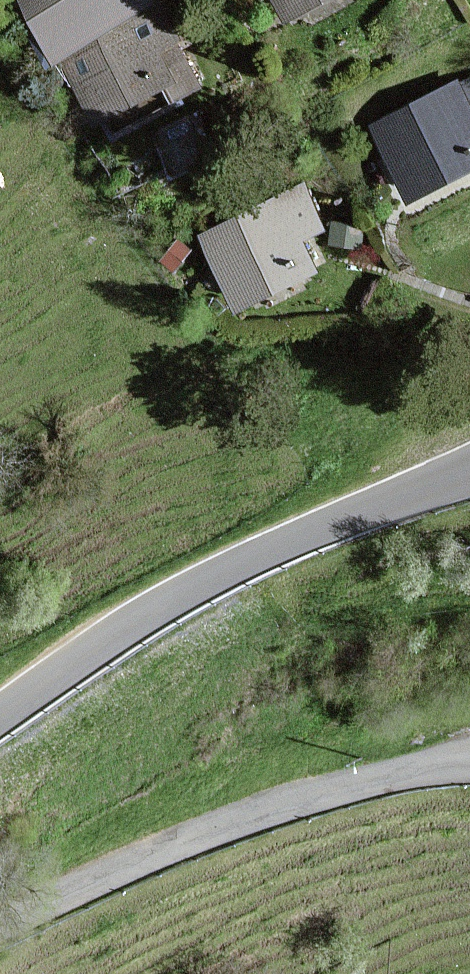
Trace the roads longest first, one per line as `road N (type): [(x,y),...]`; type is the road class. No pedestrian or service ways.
road 1 (tertiary): [(0,720),(109,641),(251,559),(469,470)]
road 2 (residential): [(0,926),(319,794),(469,765)]

